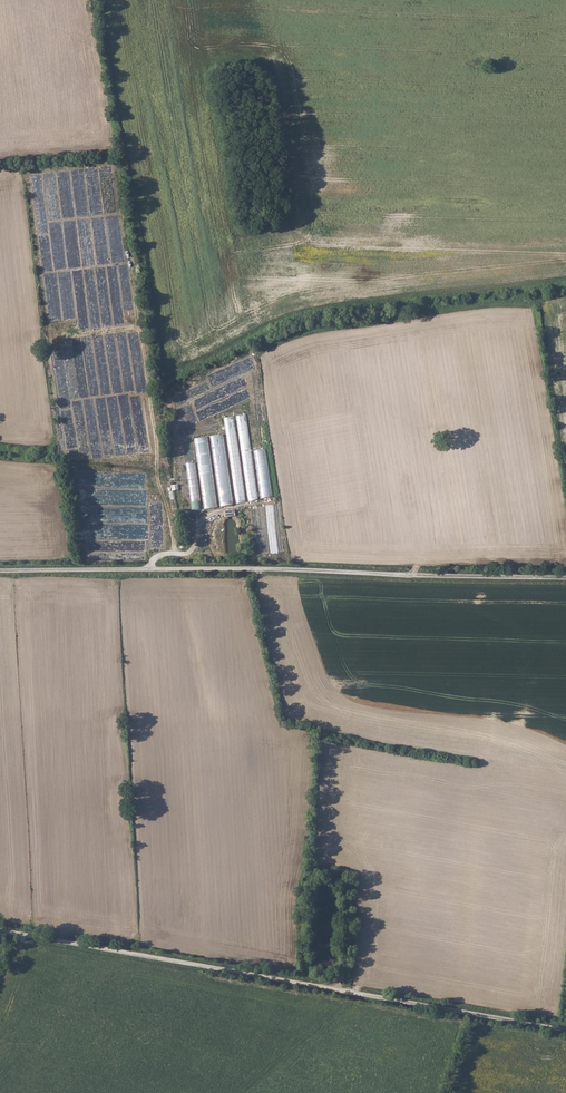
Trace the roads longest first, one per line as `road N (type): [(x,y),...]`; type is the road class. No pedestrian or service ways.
road 1 (unclassified): [(565,1033),(0,931)]
road 2 (unclassified): [(0,572),(565,579)]

